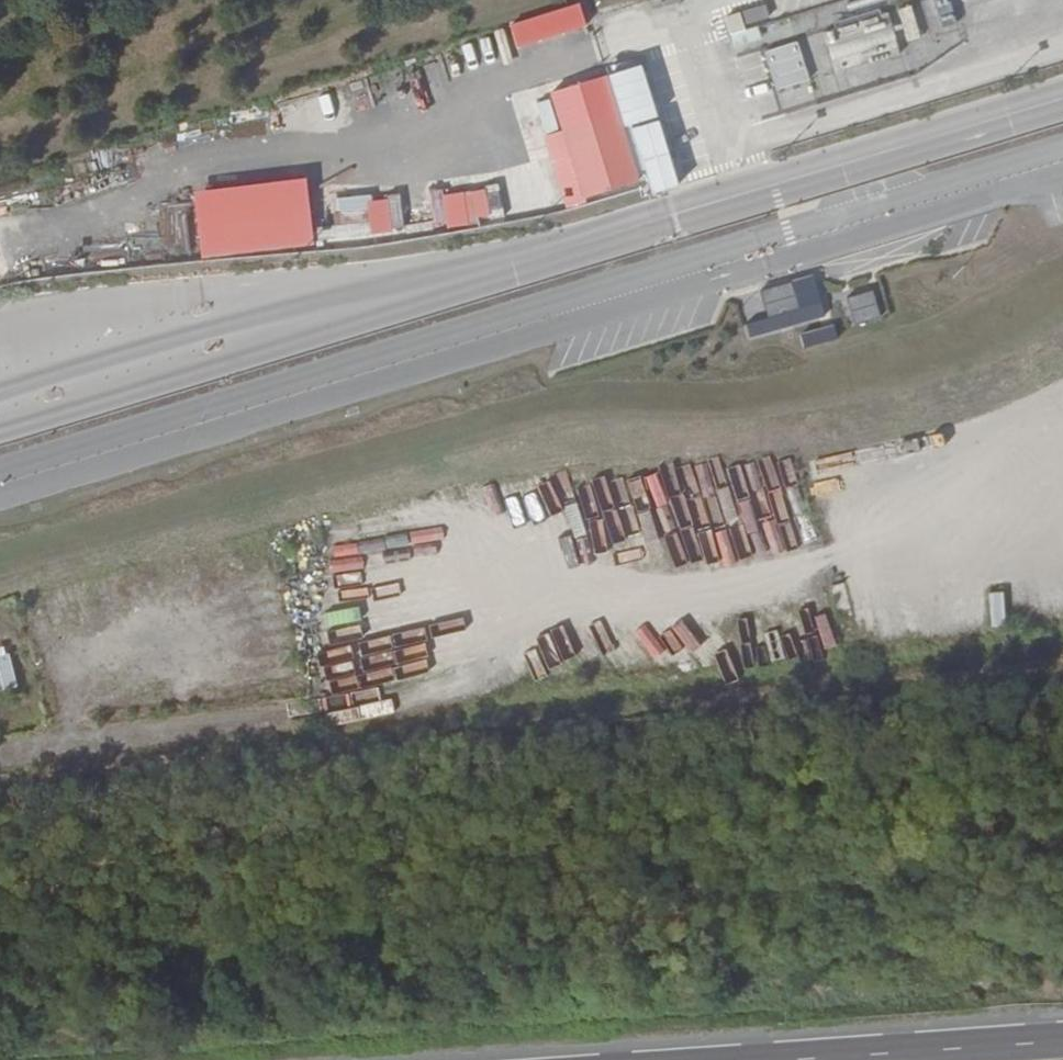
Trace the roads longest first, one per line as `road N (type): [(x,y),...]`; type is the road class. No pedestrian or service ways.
road 1 (trunk): [(1062,1039),(772,1059)]

